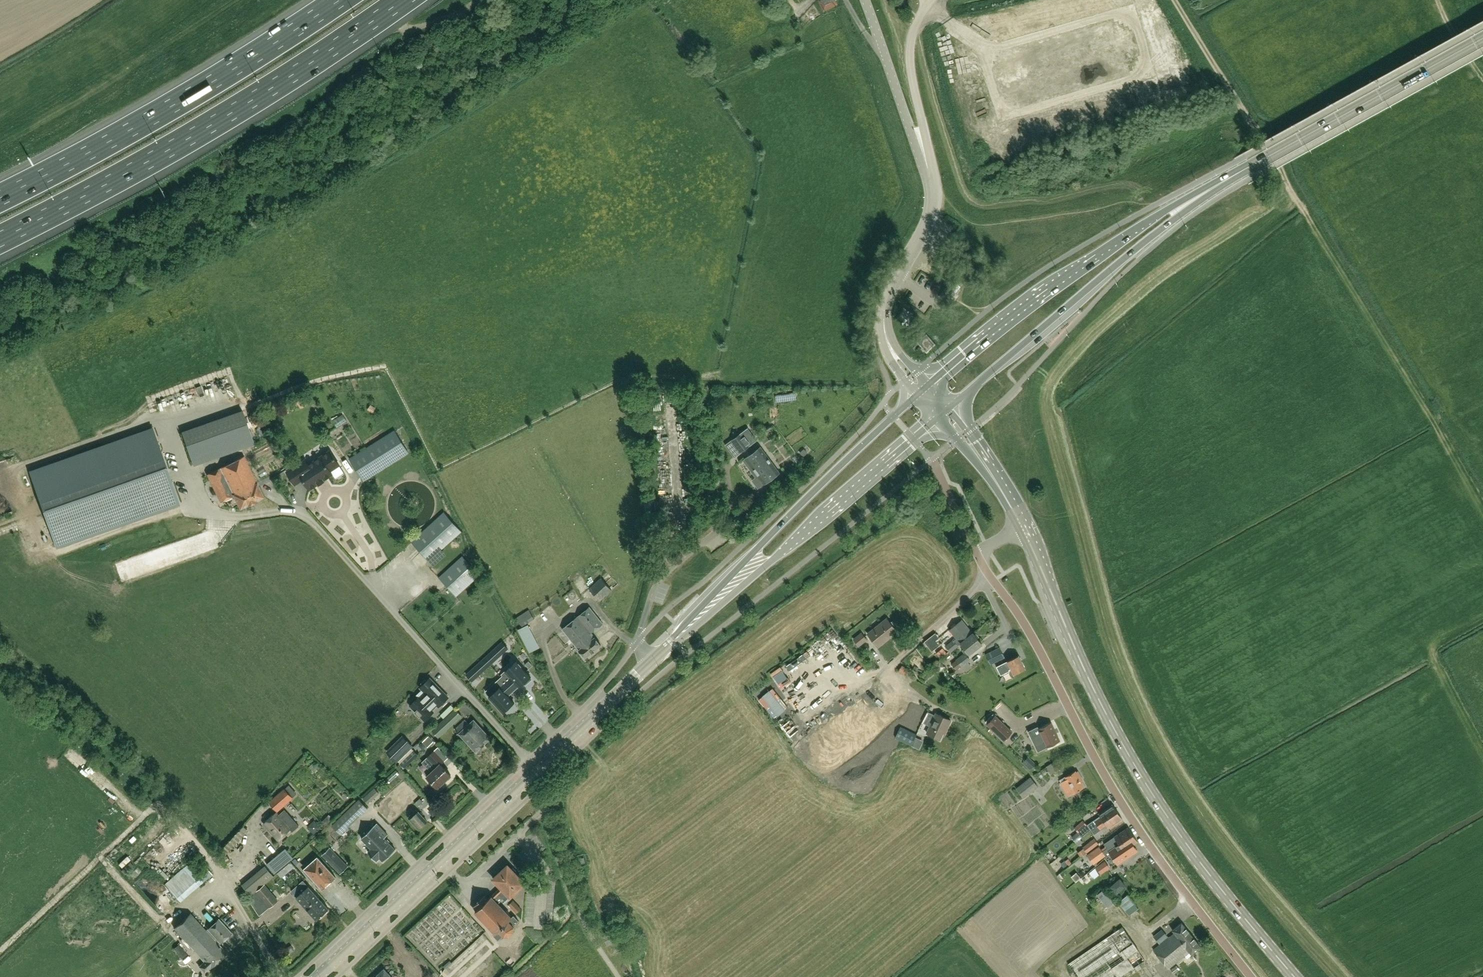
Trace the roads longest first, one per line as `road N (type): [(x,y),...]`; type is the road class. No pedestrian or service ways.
road 1 (unclassified): [(1250,976),(1141,832),(1021,618),(977,555),(1020,529)]
road 2 (track): [(1175,0),(1457,465)]
road 3 (motorway): [(0,237),(264,93),(399,0)]
road 4 (secondary): [(1296,976),(1168,815),(1051,590)]
road 5 (secondary): [(319,976),(654,663)]
road 6 (unclassified): [(0,953),(156,808),(216,865),(279,976)]
road 7 (motorway): [(340,0),(221,79),(0,198)]
road 8 (tertiary): [(886,336),(886,297),(927,225),(931,198),(865,0)]
road 9 (secondary): [(917,395),(802,503),(678,640)]
road 10 (secondary): [(678,640),(937,418)]
road 11 (secondary): [(1200,195),(1053,286),(929,384)]
road 12 (secondary): [(949,408),(1200,195)]
road 13 (secondary): [(1200,195),(1482,37)]
road 14 (unclassified): [(654,663),(637,644),(657,582),(732,519),(727,466),(737,459)]
road 15 (secondary): [(1029,525),(949,408)]
road 16 (secondary): [(937,418),(983,469),(1020,529)]

